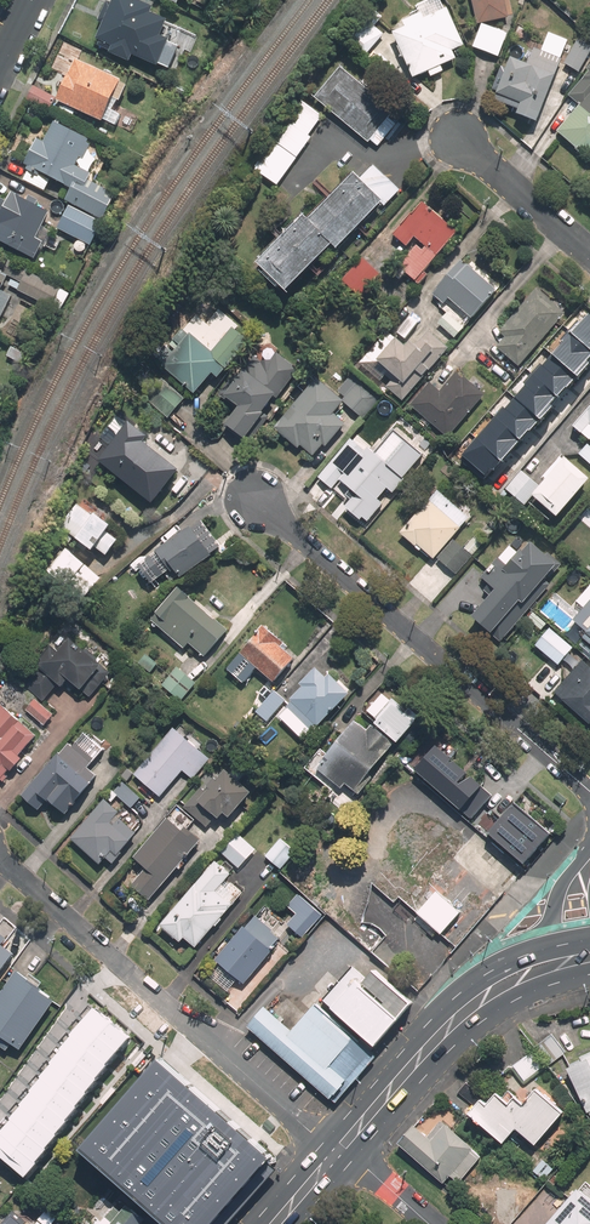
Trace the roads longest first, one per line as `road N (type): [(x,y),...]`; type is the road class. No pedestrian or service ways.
road 1 (residential): [(339,1151),(0,857)]
road 2 (residential): [(258,499),(589,786)]
road 3 (secondary): [(552,970),(504,988),(455,1023),(339,1151)]
road 4 (residential): [(459,138),(589,253)]
road 5 (tertiary): [(552,970),(559,902),(589,850)]

